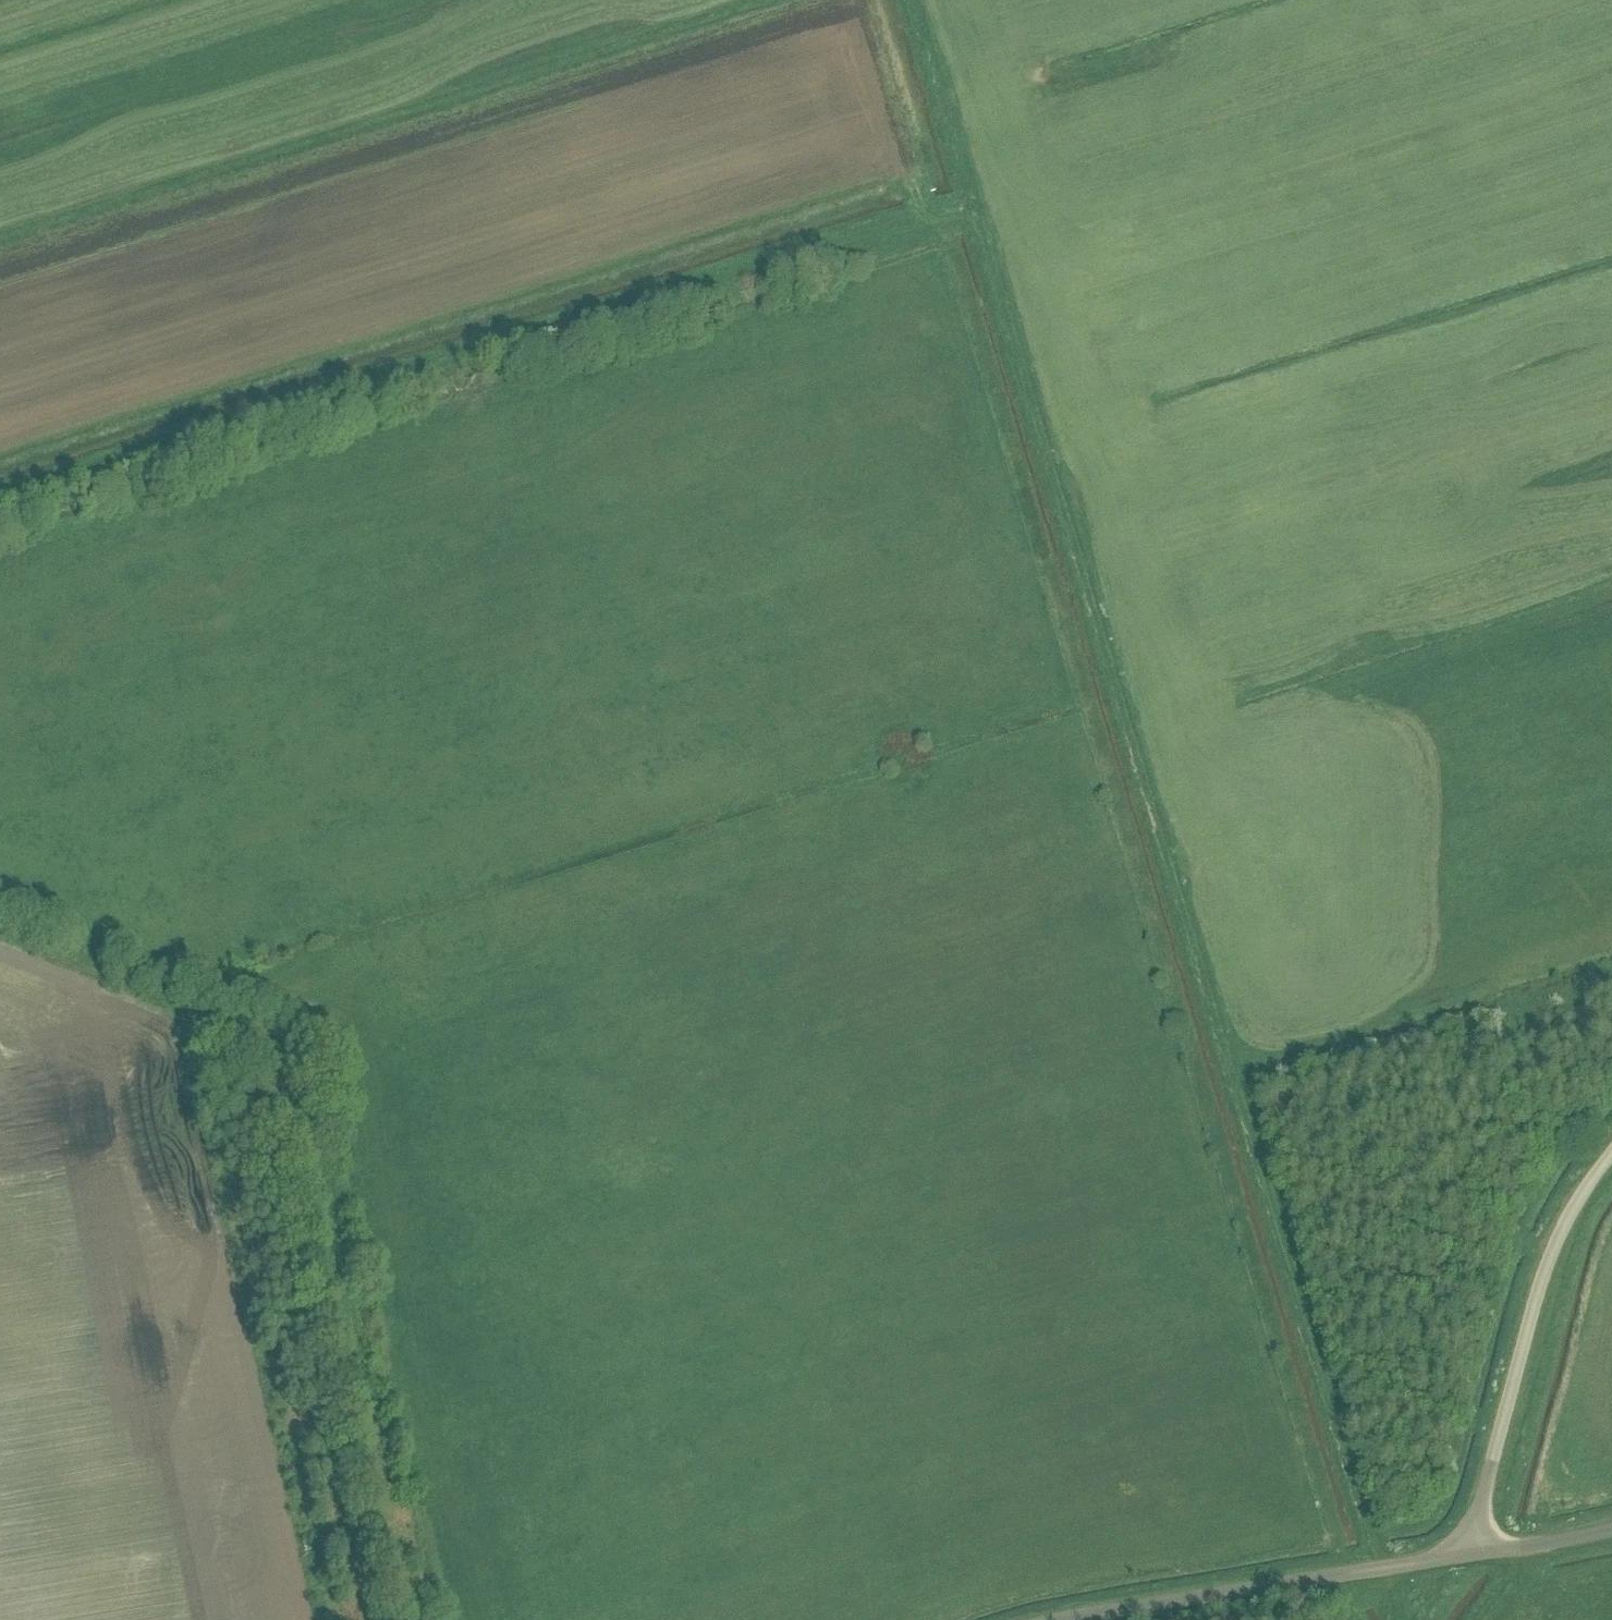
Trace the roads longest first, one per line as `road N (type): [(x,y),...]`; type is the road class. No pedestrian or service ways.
road 1 (track): [(279,1063),(402,1619)]
road 2 (unclassified): [(1467,1554),(1550,1255),(1611,1152)]
road 3 (unclassified): [(1065,1619),(1467,1554)]
road 4 (unclassified): [(1467,1554),(1611,1528)]

